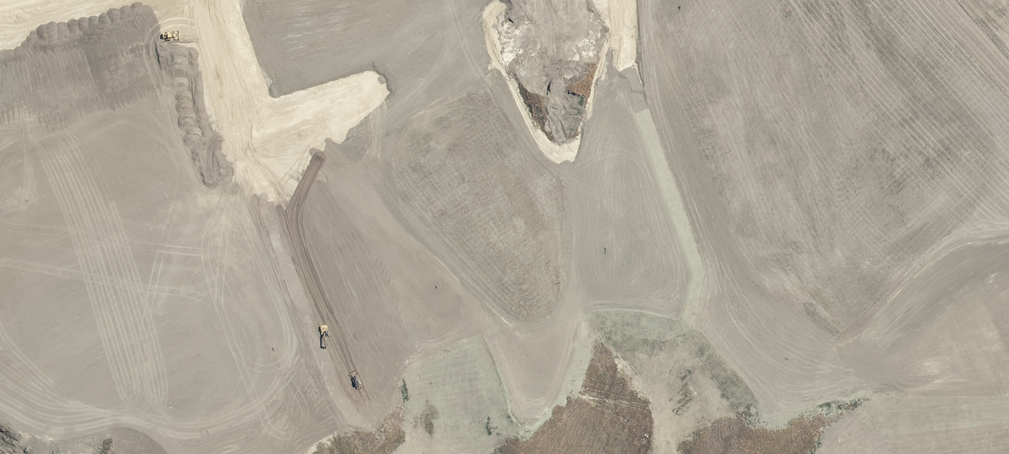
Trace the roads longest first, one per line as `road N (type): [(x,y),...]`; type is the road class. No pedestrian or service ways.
road 1 (unknown): [(1008,149),(953,177),(899,182),(620,134),(549,137),(502,165),(319,336),(256,364),(170,374),(135,350),(94,282),(25,0)]
road 2 (unknown): [(348,310),(235,29)]
road 3 (unknown): [(502,165),(434,0)]
road 4 (unknown): [(715,151),(643,0)]
road 5 (unknown): [(670,58),(798,0)]

